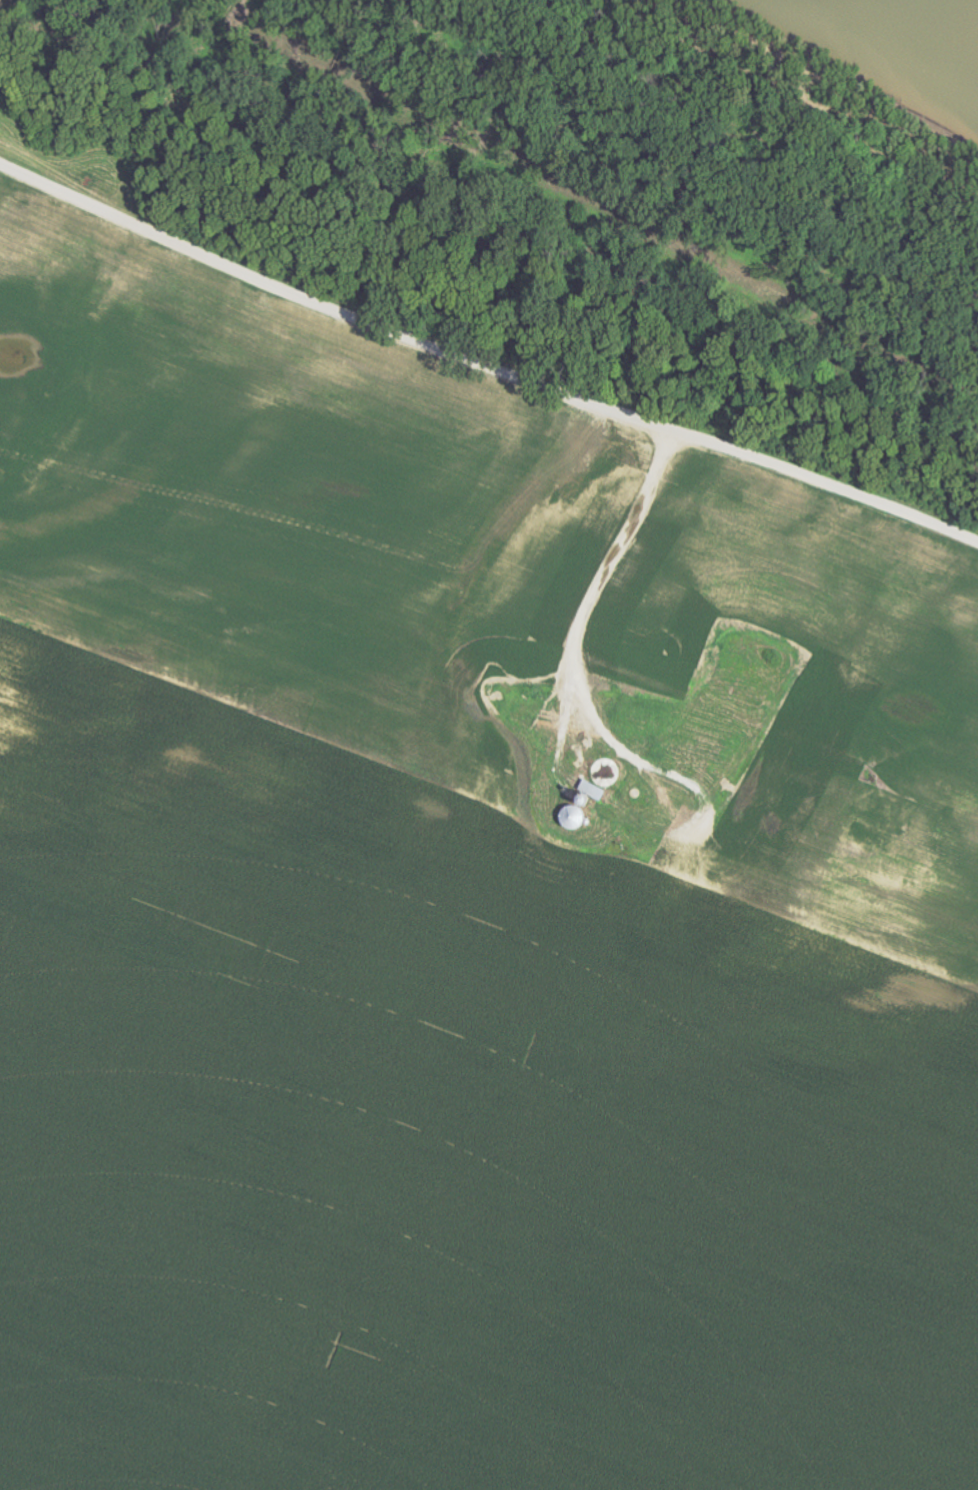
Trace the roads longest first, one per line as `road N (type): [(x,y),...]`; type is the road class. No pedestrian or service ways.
road 1 (track): [(0,164),(354,321),(977,544)]
road 2 (residential): [(619,413),(562,626),(559,721),(595,789),(649,830),(649,905),(601,1000)]

